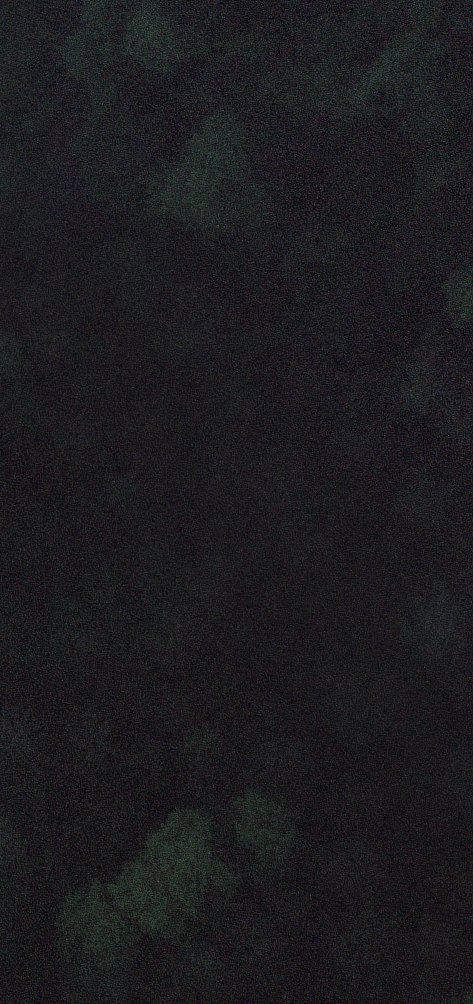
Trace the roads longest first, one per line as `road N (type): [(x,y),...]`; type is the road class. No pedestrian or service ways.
road 1 (track): [(214,1003),(245,828),(301,669),(386,520),(472,400)]
road 2 (track): [(93,0),(42,417),(0,534)]
road 3 (track): [(0,685),(67,1003)]

